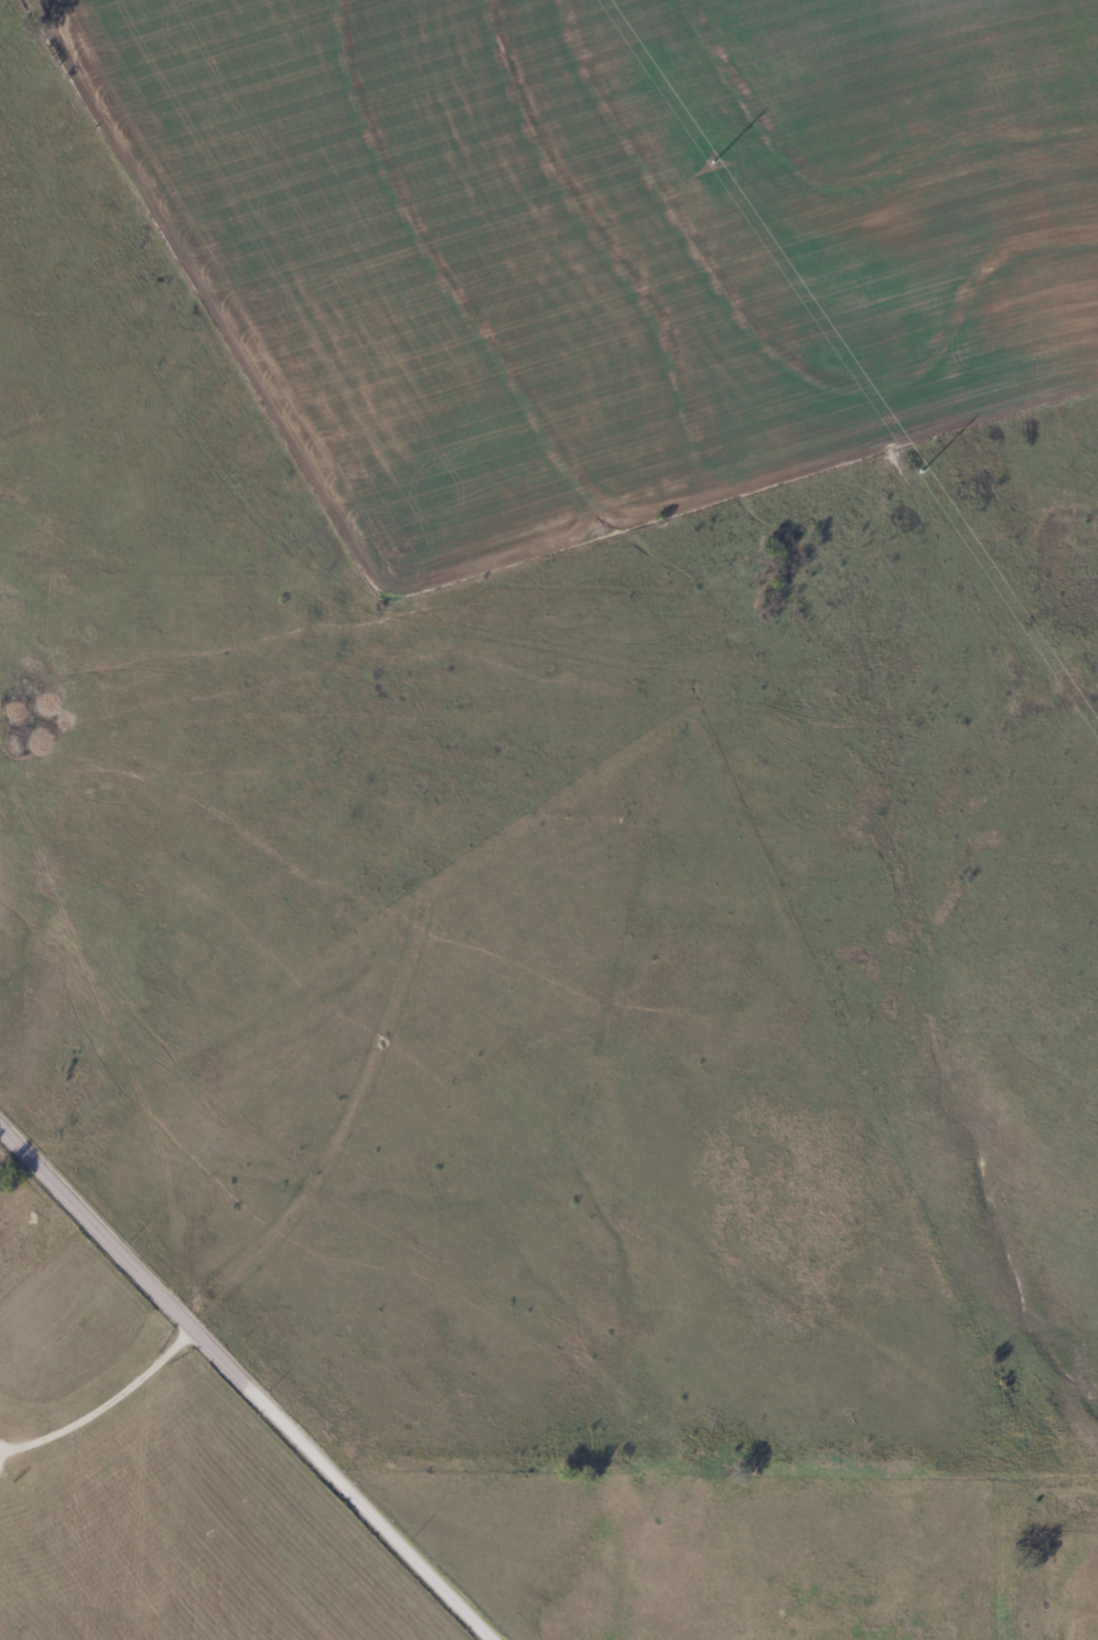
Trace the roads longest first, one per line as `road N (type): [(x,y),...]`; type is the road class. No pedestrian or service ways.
road 1 (residential): [(503,1639),(0,1122)]

